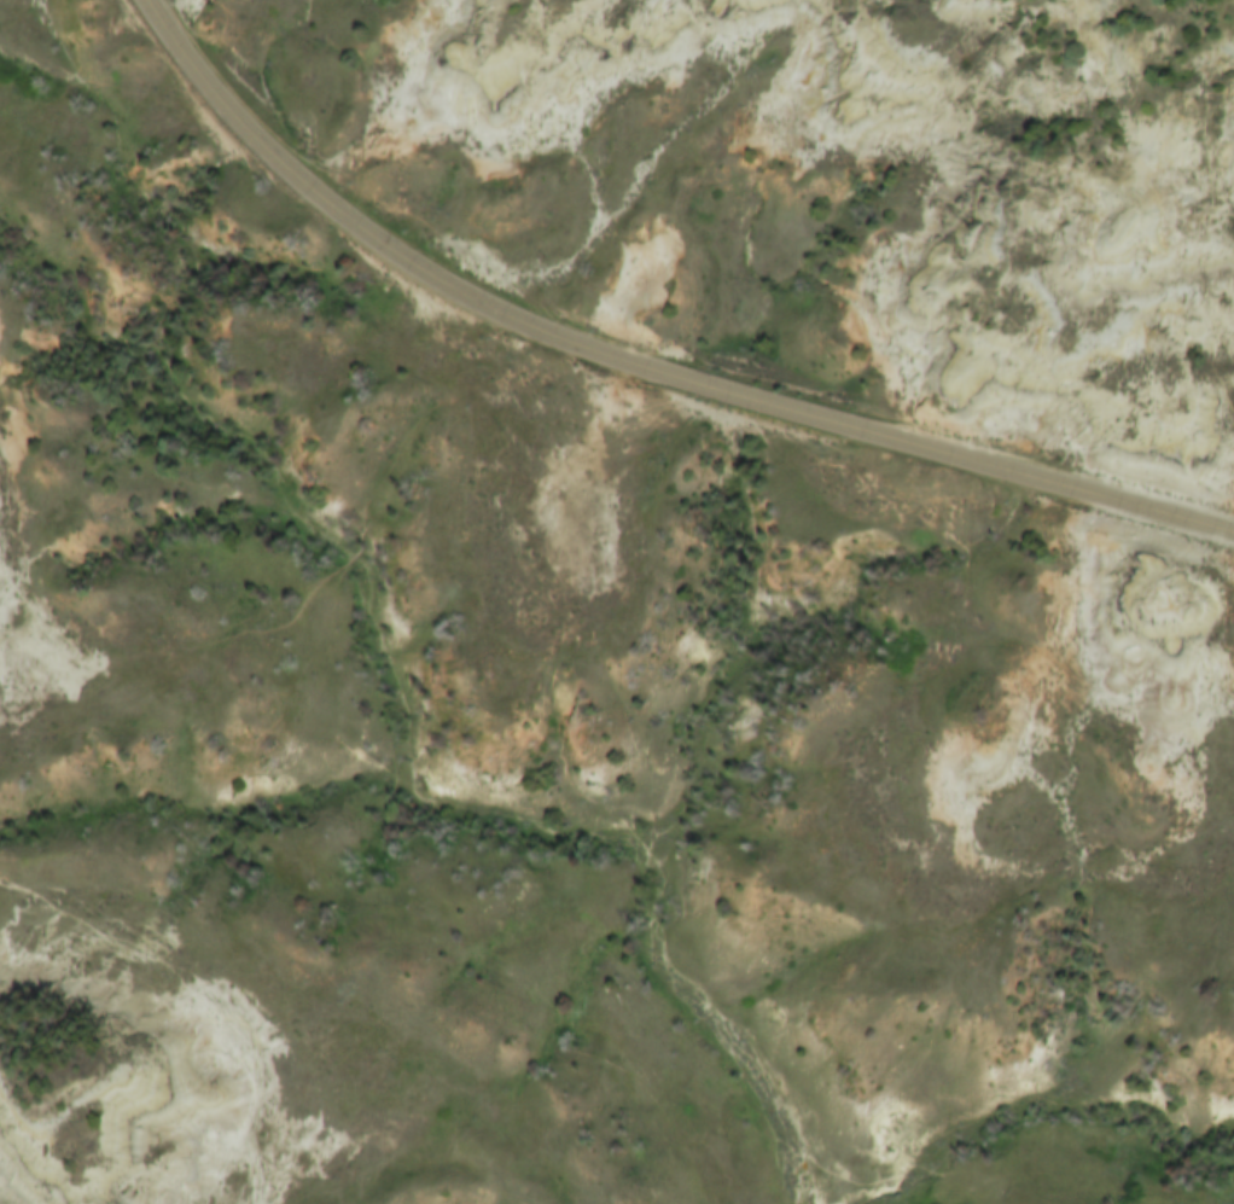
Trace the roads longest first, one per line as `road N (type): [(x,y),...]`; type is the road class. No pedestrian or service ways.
road 1 (tertiary): [(1233,539),(636,366),(467,293),(353,228),(269,155),(152,0)]

